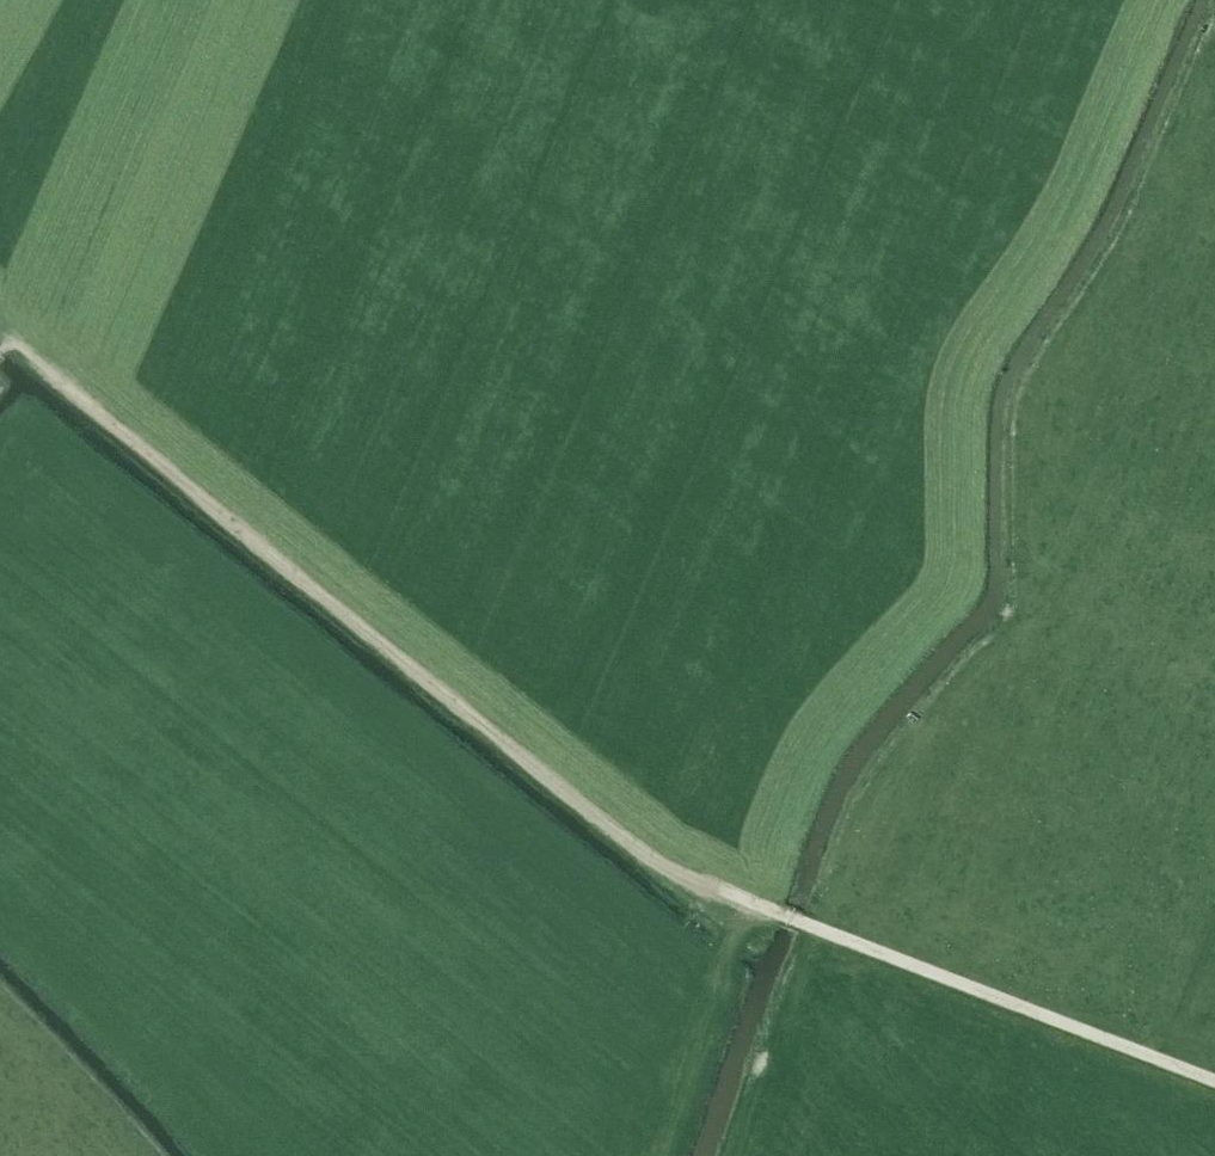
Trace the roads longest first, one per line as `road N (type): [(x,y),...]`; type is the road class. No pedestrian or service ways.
road 1 (track): [(1214,1080),(710,887)]

